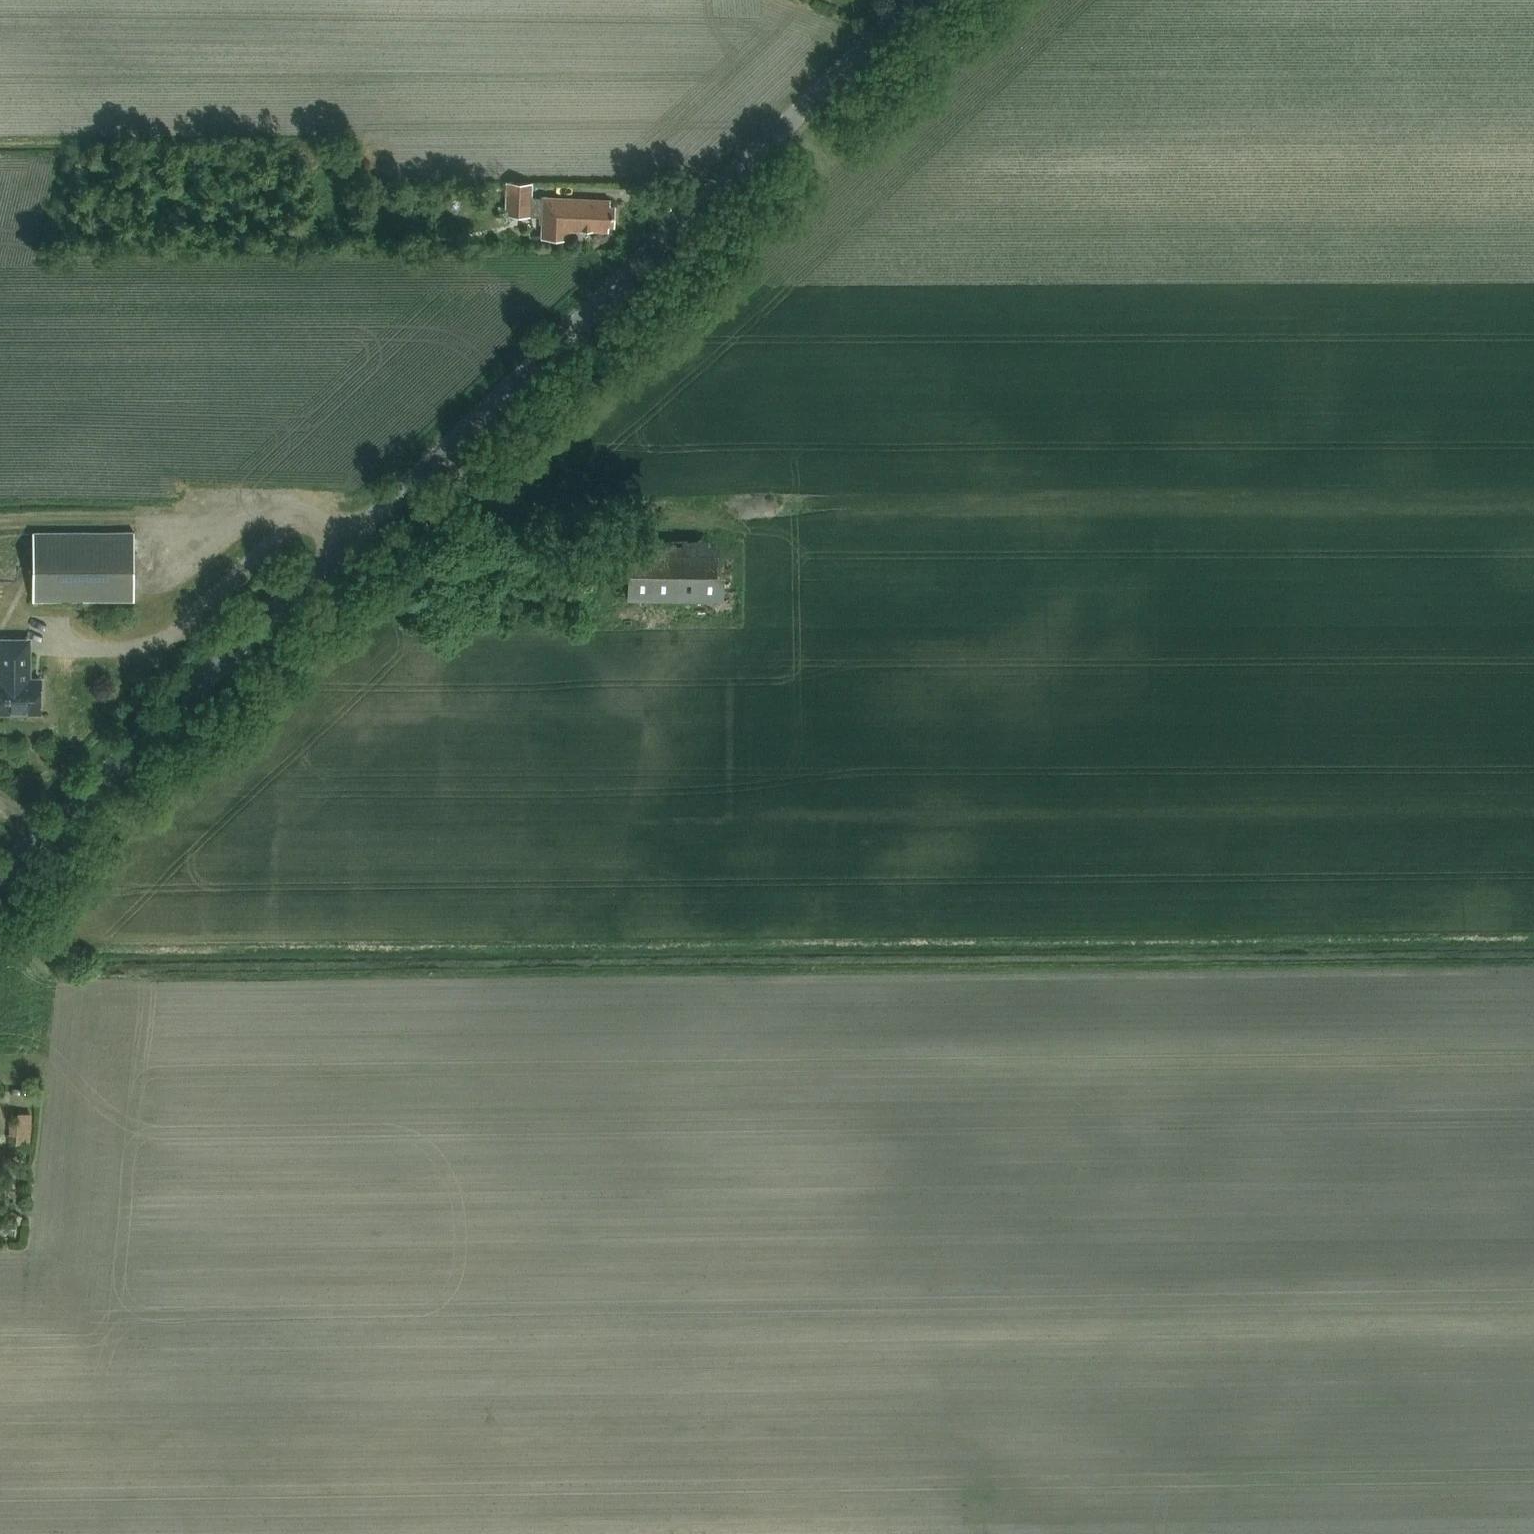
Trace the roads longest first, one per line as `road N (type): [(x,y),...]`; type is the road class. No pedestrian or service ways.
road 1 (tertiary): [(0,865),(910,0)]

